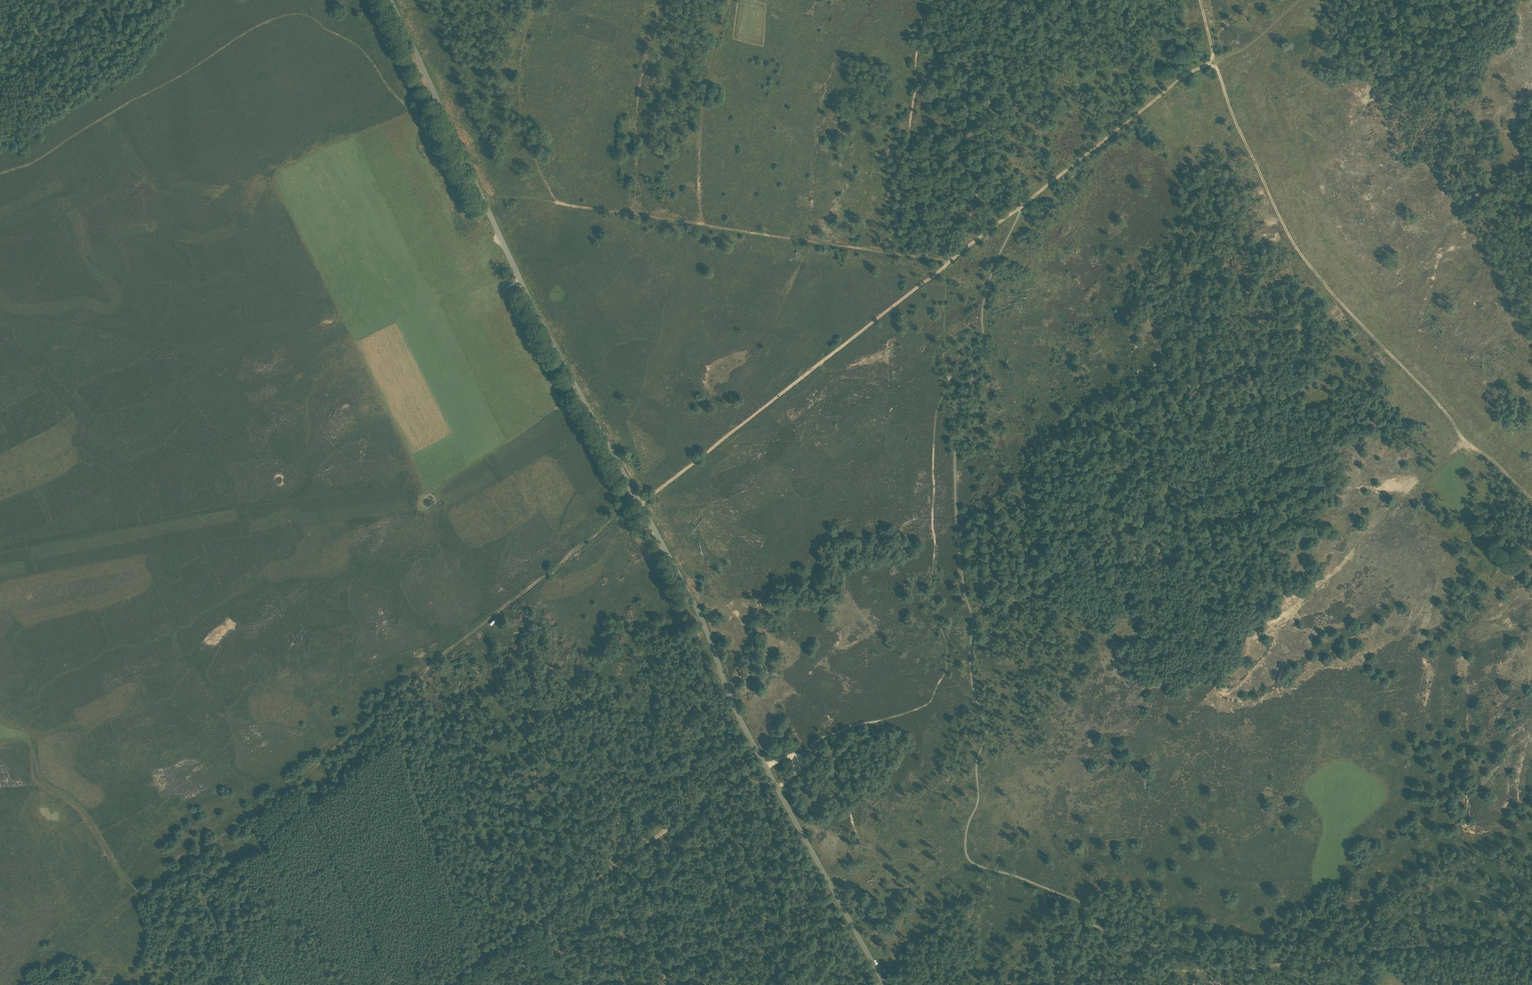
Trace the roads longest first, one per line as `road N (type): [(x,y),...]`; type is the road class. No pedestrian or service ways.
road 1 (track): [(985,984),(922,922),(911,892),(862,845),(838,774),(810,750),(844,728),(922,706),(947,658),(931,602),(936,413),(951,366),(944,266),(927,237),(907,139),(931,0)]
road 2 (unclassified): [(884,984),(739,723),(714,651),(508,257),(390,0)]
road 3 (track): [(637,498),(143,896),(73,802),(36,780),(32,731),(0,716)]
road 4 (track): [(640,503),(1181,77),(1229,55)]
road 5 (track): [(1202,0),(1254,153),(1308,261),(1471,446),(1531,499)]
road 6 (track): [(450,984),(761,764),(787,759),(795,772),(776,792)]
road 7 (track): [(986,984),(1365,958)]
road 8 (track): [(702,224),(703,104),(731,0)]
road 9 (track): [(1531,937),(1379,947),(1365,958)]

